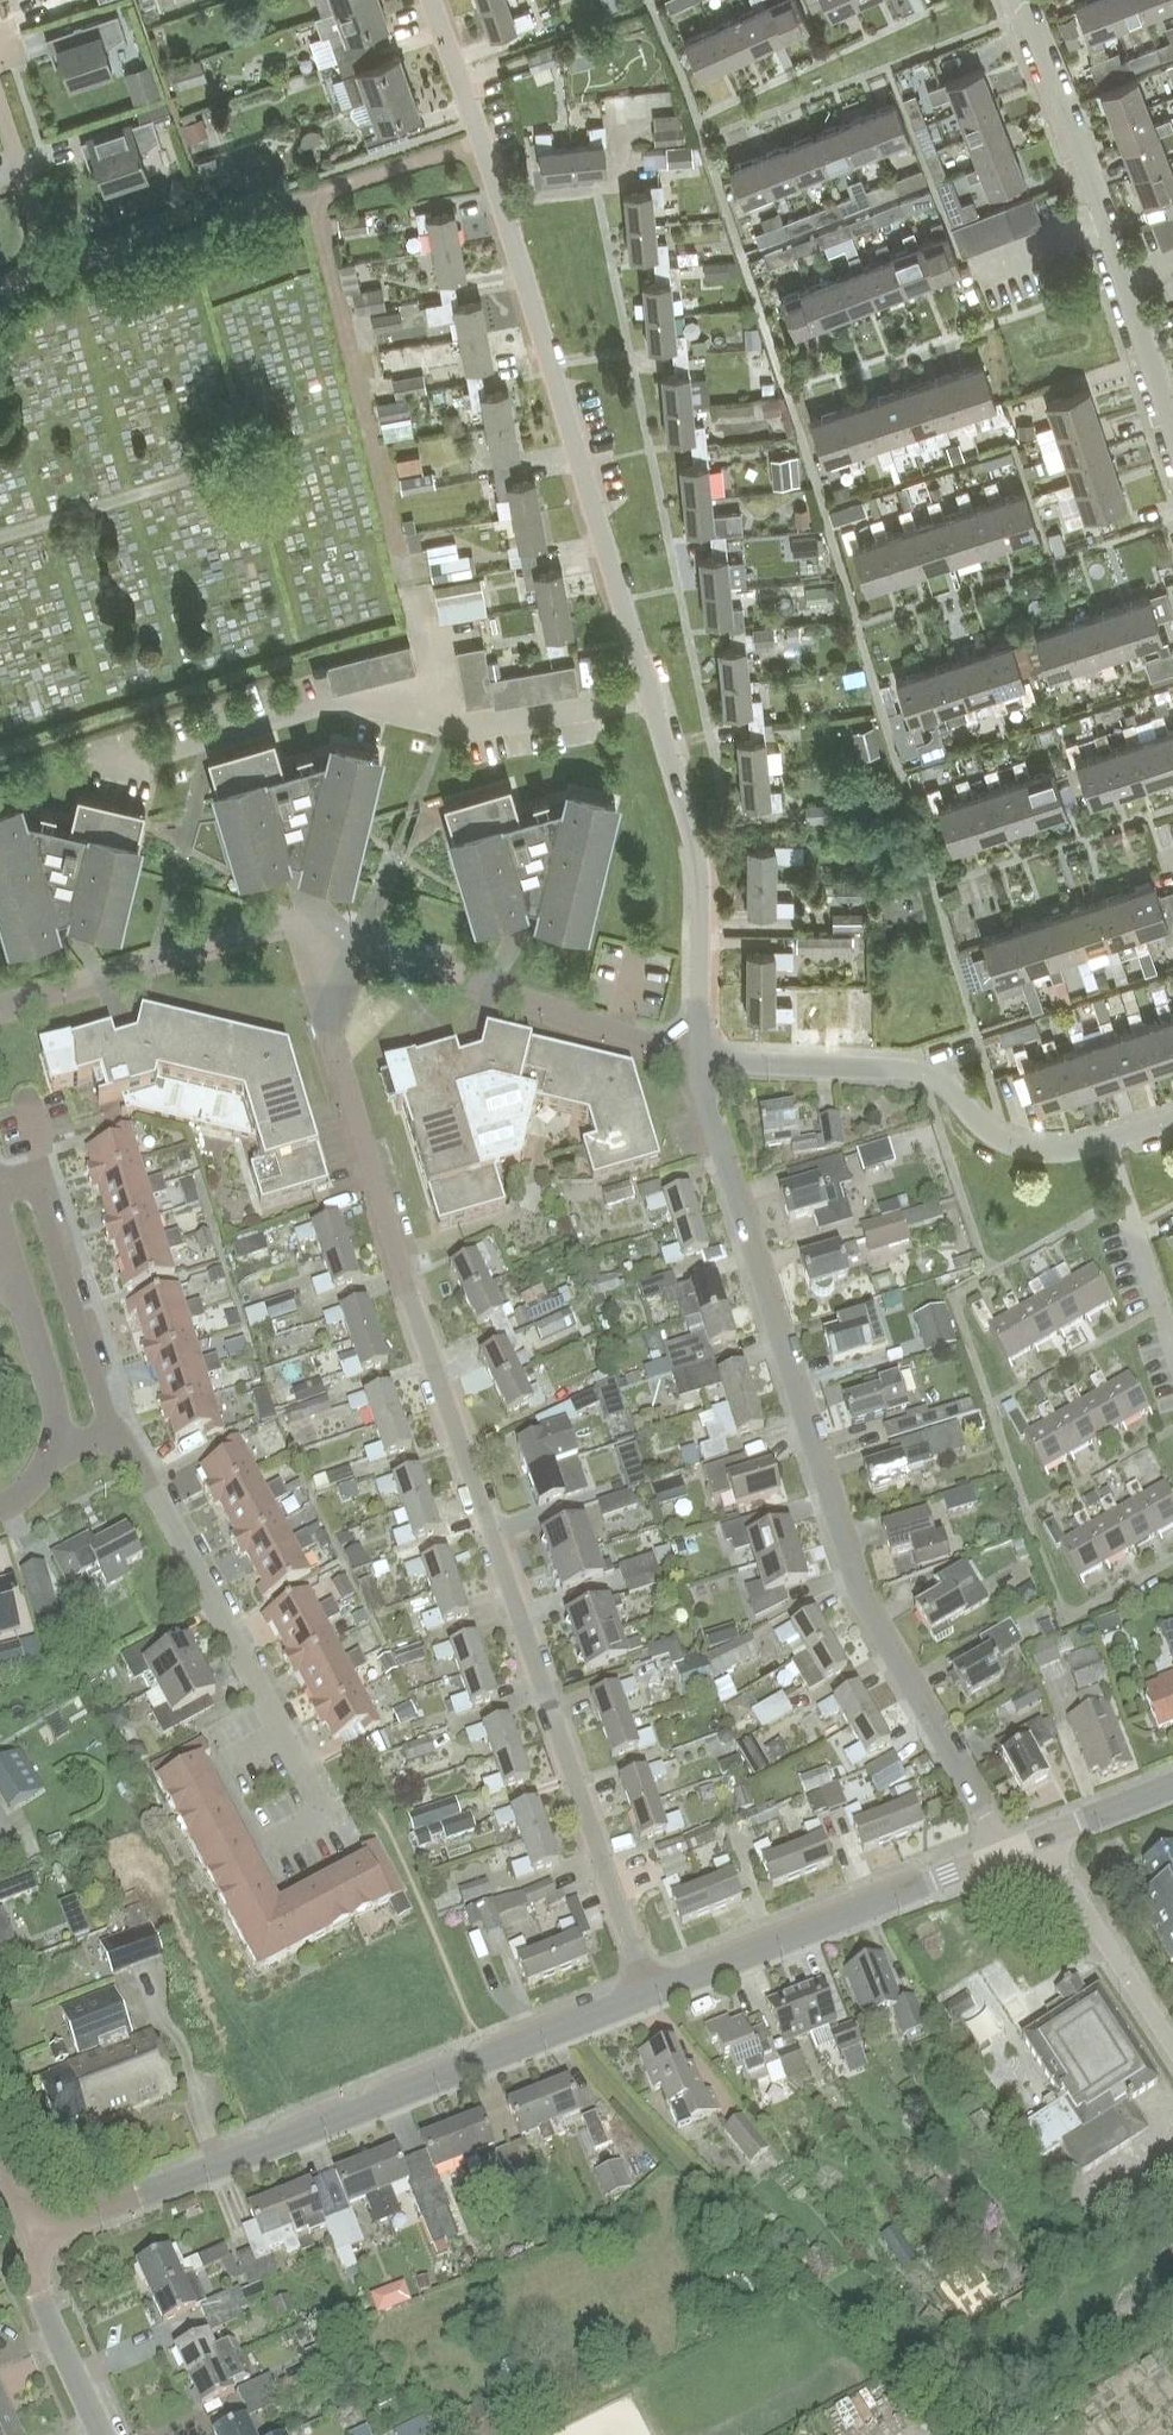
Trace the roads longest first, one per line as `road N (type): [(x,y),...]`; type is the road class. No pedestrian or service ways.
road 1 (residential): [(648,1992),(403,1272),(331,1035),(361,944)]
road 2 (residential): [(704,1059),(693,834),(429,0)]
road 3 (residential): [(1006,1849),(862,1601),(707,1100),(704,1059)]
road 4 (track): [(439,728),(308,203),(480,142)]
road 5 (tertiary): [(42,2213),(84,2212),(155,2189),(648,1992)]
road 6 (residential): [(1172,424),(1025,0)]
road 7 (residential): [(1110,1140),(1078,1151),(1022,1146),(989,1129),(942,1082),(909,1070),(704,1059)]
road 8 (tertiary): [(648,1992),(1006,1849)]
road 9 (residential): [(361,944),(282,920),(0,1003)]
road 10 (residential): [(704,1059),(361,944)]
road 11 (residential): [(287,1736),(112,1423)]
road 12 (residential): [(112,1423),(39,1190),(26,1178),(0,1180)]
road 13 (unclassified): [(1172,2042),(1041,1837)]
road 14 (tertiary): [(104,2434),(35,2284),(42,2213)]
road 15 (residential): [(61,1436),(0,1236)]
road 16 (unclassified): [(1172,1336),(1110,1140)]
road 17 (residential): [(53,270),(0,96)]
road 18 (residential): [(278,1844),(331,1816),(287,1736)]
road 19 (tertiary): [(1041,1837),(1172,1783)]

